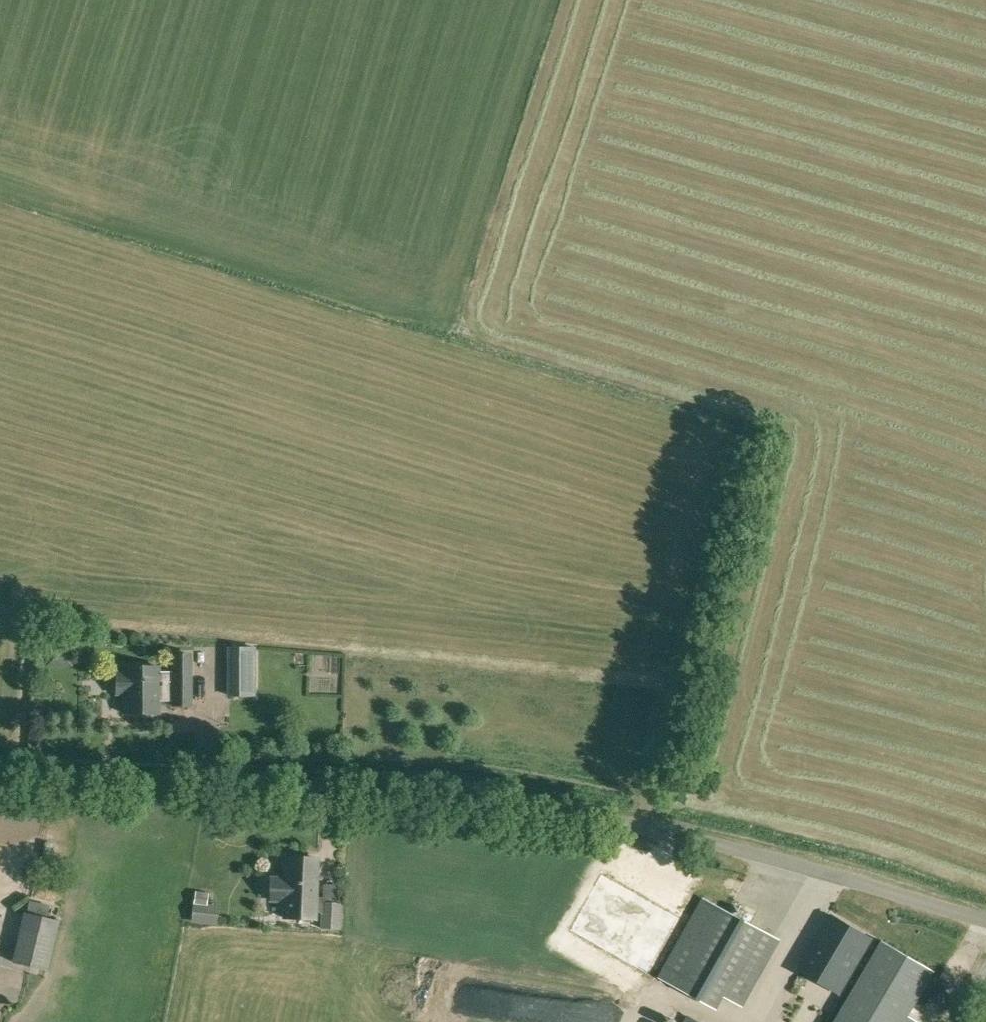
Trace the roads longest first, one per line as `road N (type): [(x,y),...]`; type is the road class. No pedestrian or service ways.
road 1 (unclassified): [(0,773),(436,791),(530,803),(726,845),(985,918)]

